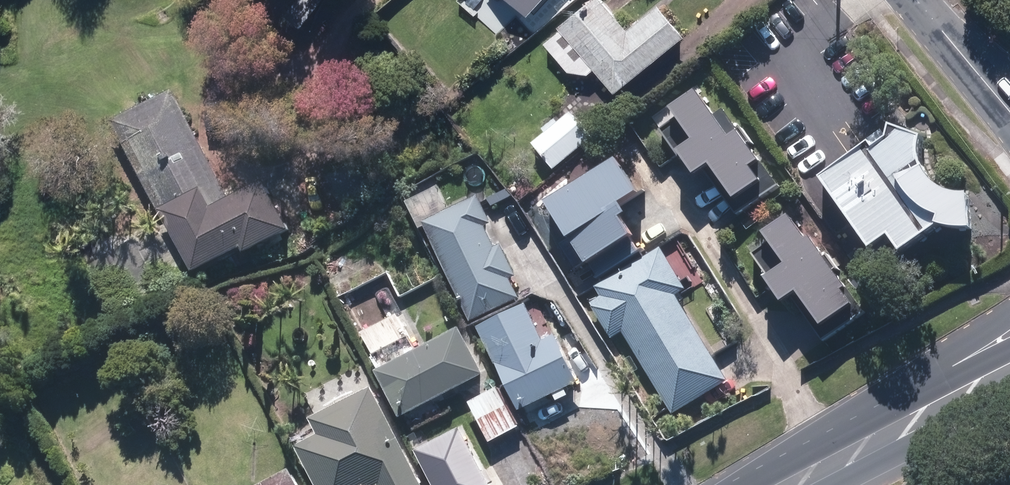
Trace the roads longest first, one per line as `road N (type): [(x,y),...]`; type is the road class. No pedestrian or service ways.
road 1 (secondary): [(948,396),(788,484)]
road 2 (secondary): [(1001,99),(917,0)]

